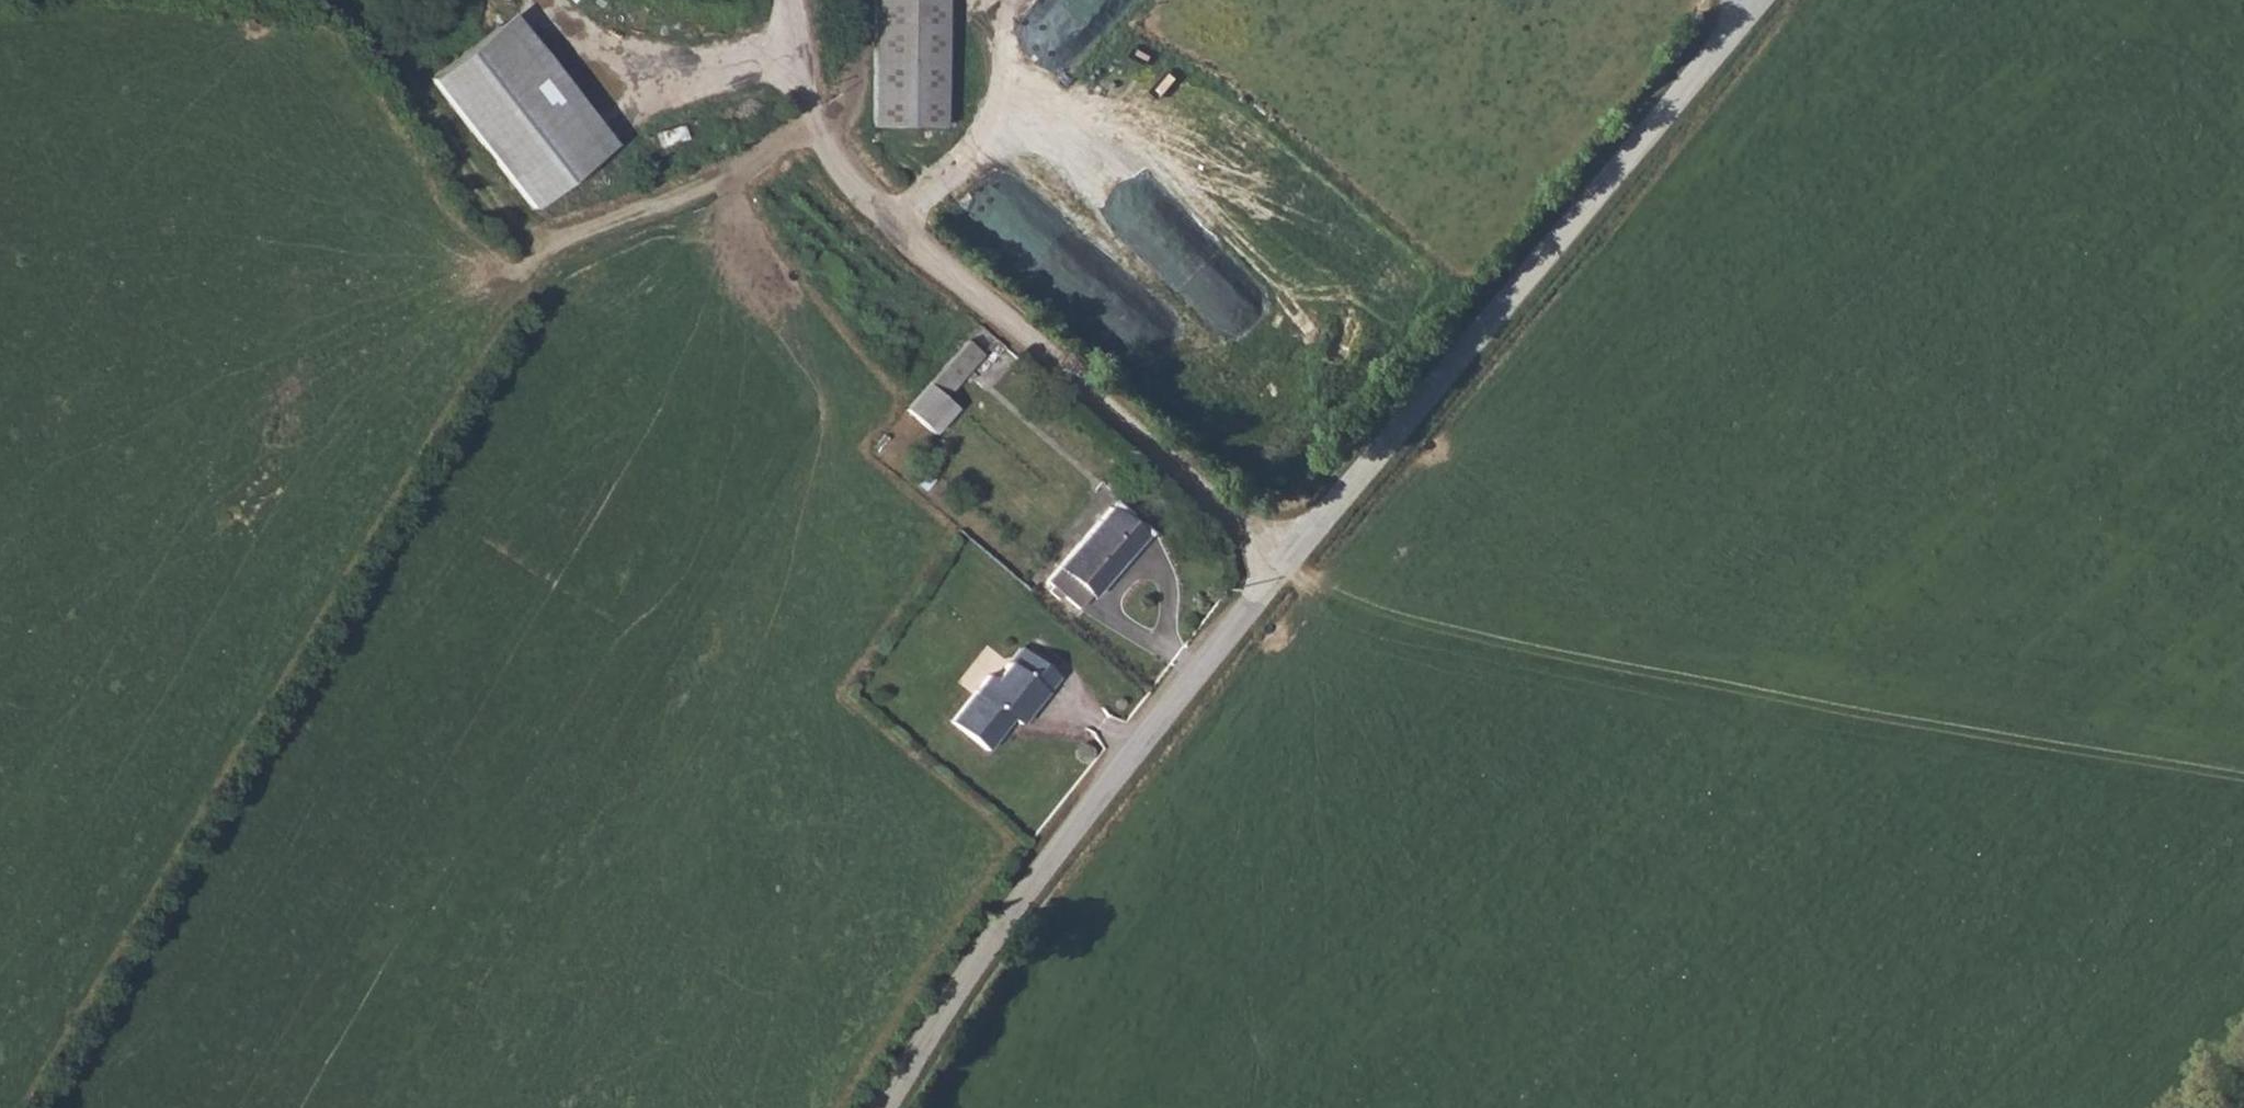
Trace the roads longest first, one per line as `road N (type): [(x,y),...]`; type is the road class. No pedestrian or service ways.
road 1 (unclassified): [(900,1107),(1039,895),(1284,567),(1760,0)]

